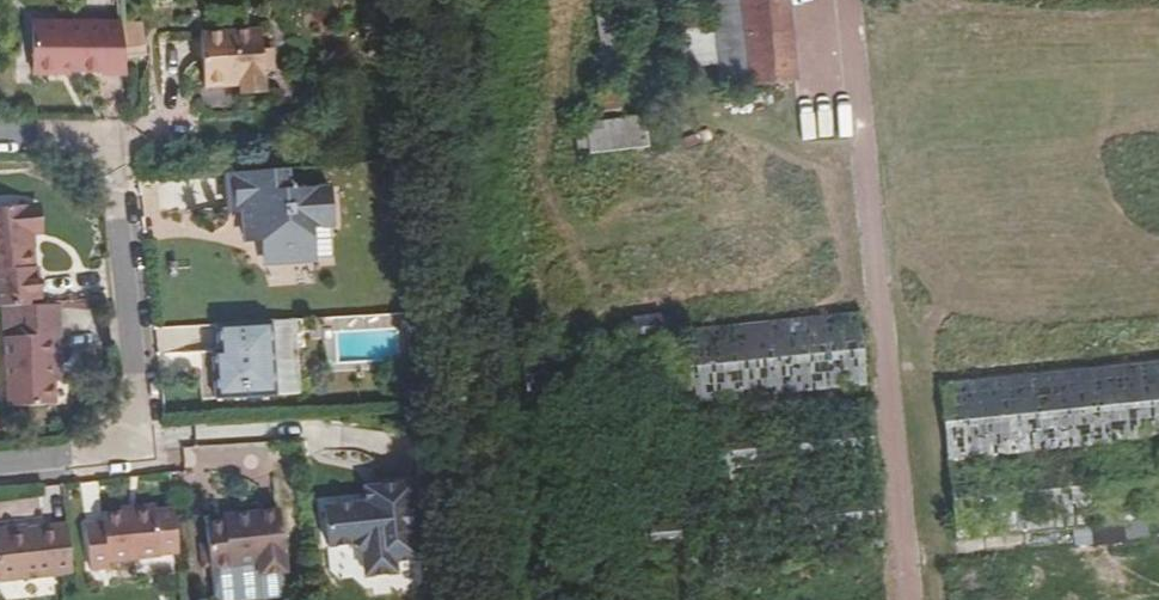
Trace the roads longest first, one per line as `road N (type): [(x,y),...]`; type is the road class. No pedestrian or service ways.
road 1 (residential): [(0,465),(131,450),(107,139),(0,137)]

